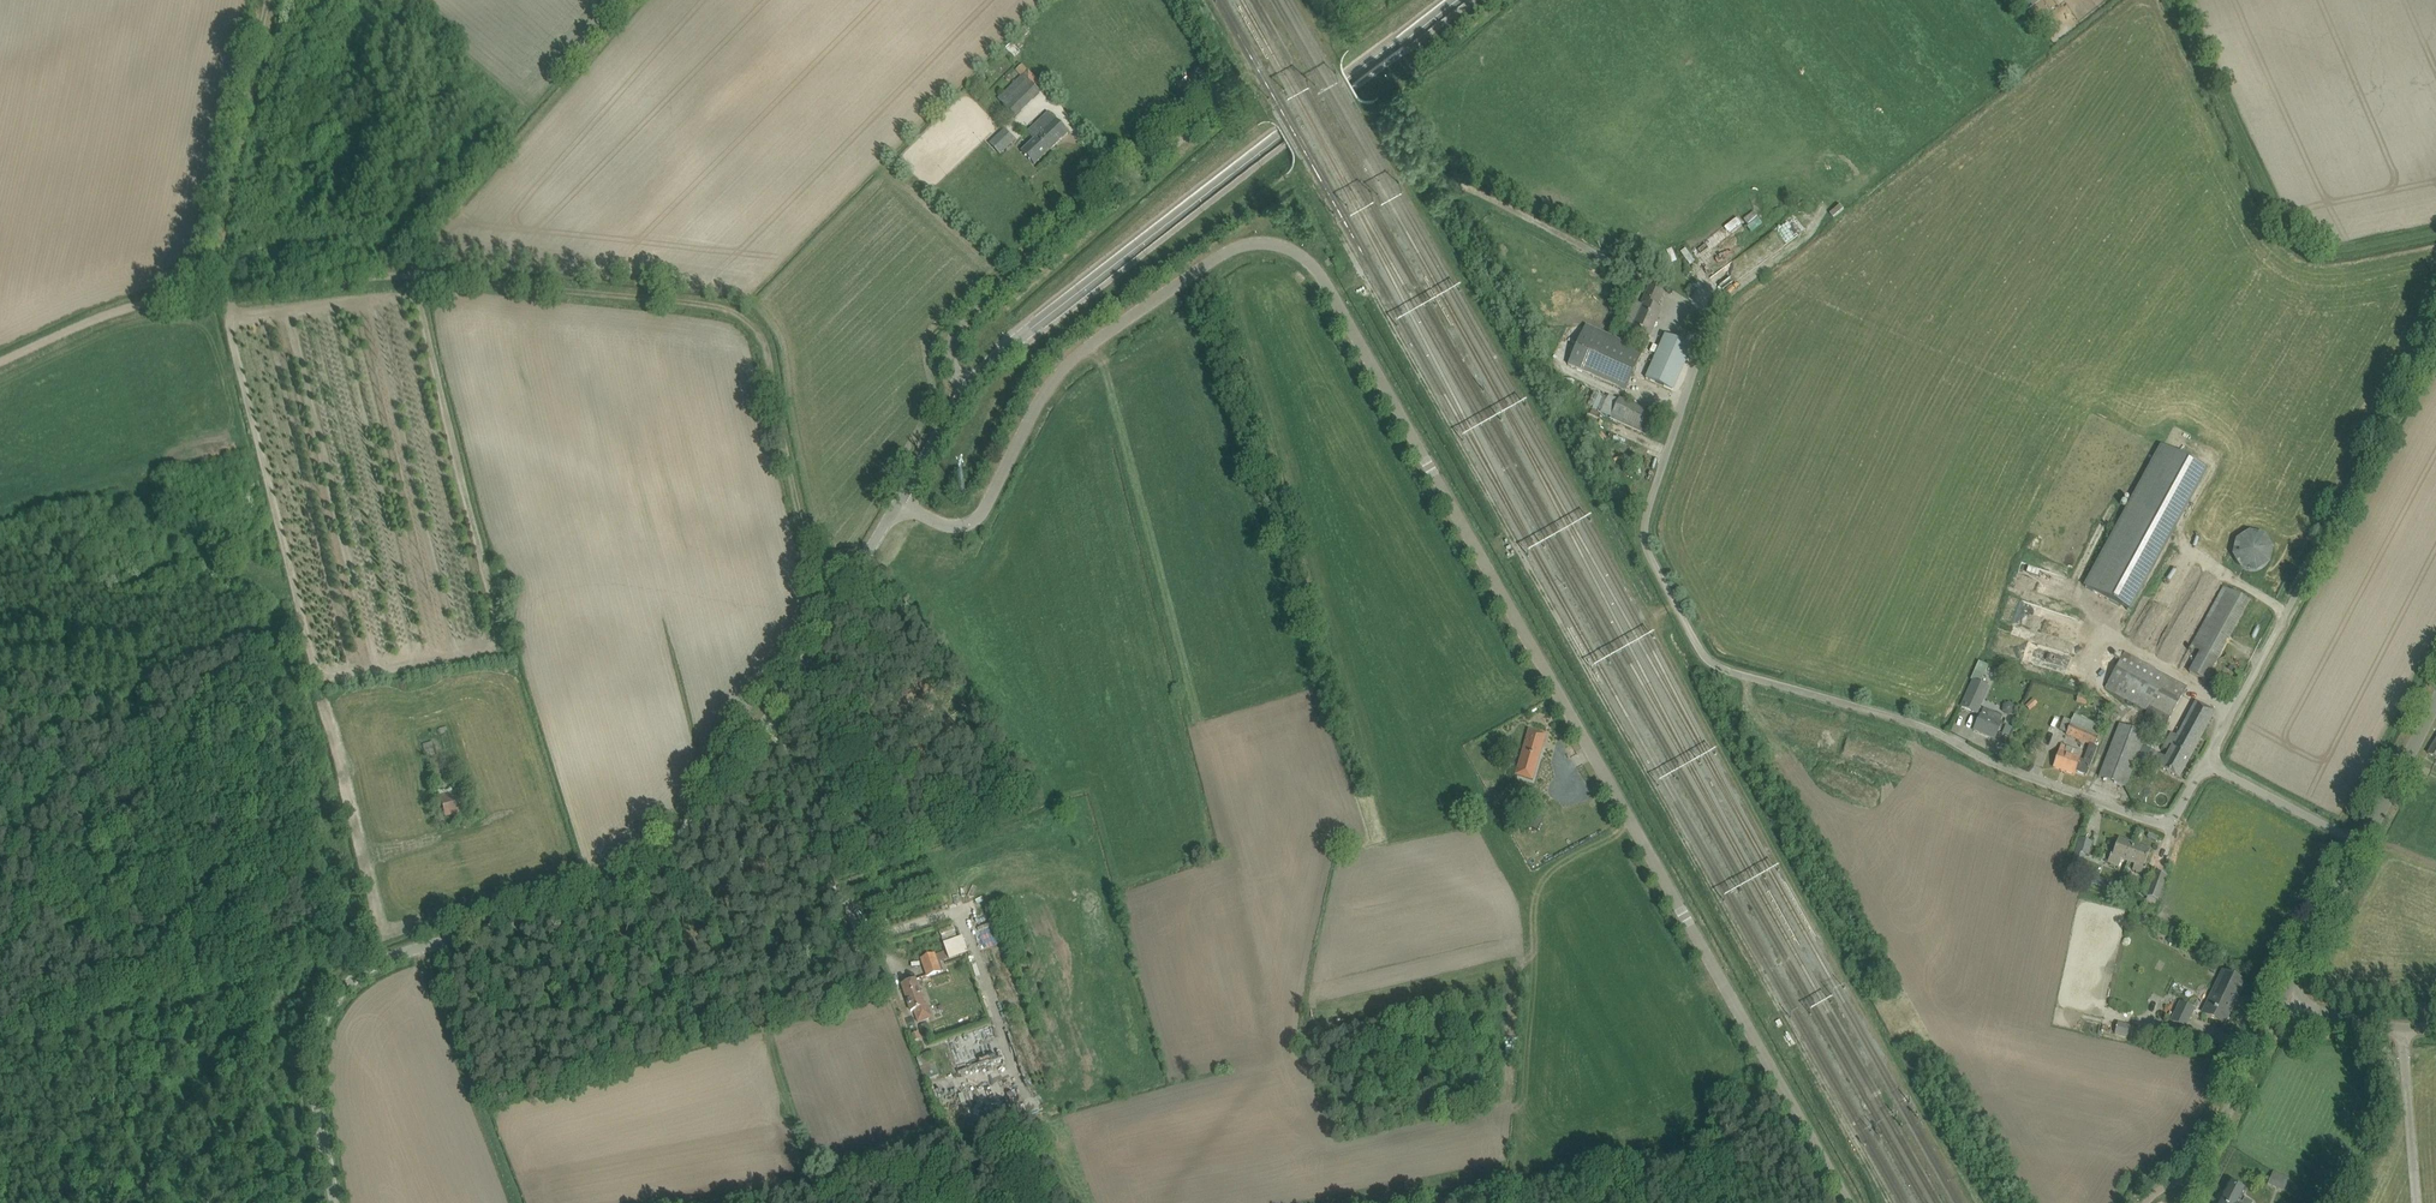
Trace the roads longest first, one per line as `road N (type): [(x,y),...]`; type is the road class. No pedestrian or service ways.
road 1 (unclassified): [(1849,1202),(1308,261),(1285,247),(1242,246),(1084,350),(1049,386),(971,525),(949,526),(901,498)]
road 2 (unclassified): [(2205,764),(2174,817),(2157,823),(2012,772),(1906,723),(1729,672),(1709,659),(1647,549),(1646,520),(1704,335),(1699,316),(1676,296),(1468,189)]
road 3 (unclassified): [(335,1202),(313,1053),(341,993),(399,954),(621,885),(653,864),(771,714),(901,498)]
road 4 (track): [(208,293),(398,277),(724,309),(749,323),(767,349),(813,564),(825,584),(845,594)]
road 5 (unclassified): [(969,390),(1003,351),(1457,0)]
road 6 (unclassified): [(2205,764),(2435,332)]
road 7 (unclassified): [(969,390),(952,356),(970,317),(1234,95)]
road 8 (track): [(2184,0),(2277,213),(2304,239),(2325,253),(2355,255),(2435,239)]
road 9 (track): [(1028,332),(1040,342),(1052,336),(1301,170)]
road 10 (track): [(263,0),(208,293)]
road 11 (track): [(415,950),(515,1202)]
road 12 (track): [(771,714),(828,877),(880,938)]
road 13 (unclassified): [(2183,1202),(2286,996)]
road 14 (track): [(0,364),(118,308),(208,293)]
road 15 (unclassified): [(2363,845),(2205,764)]
road 16 (track): [(2403,1028),(2417,1202)]
road 17 (unclassified): [(2286,996),(2363,845)]
road 18 (unclassified): [(2363,845),(2435,703)]
road 19 (unclassified): [(2435,1029),(2350,1024),(2286,996)]
road 20 (unclassified): [(901,498),(969,390)]

